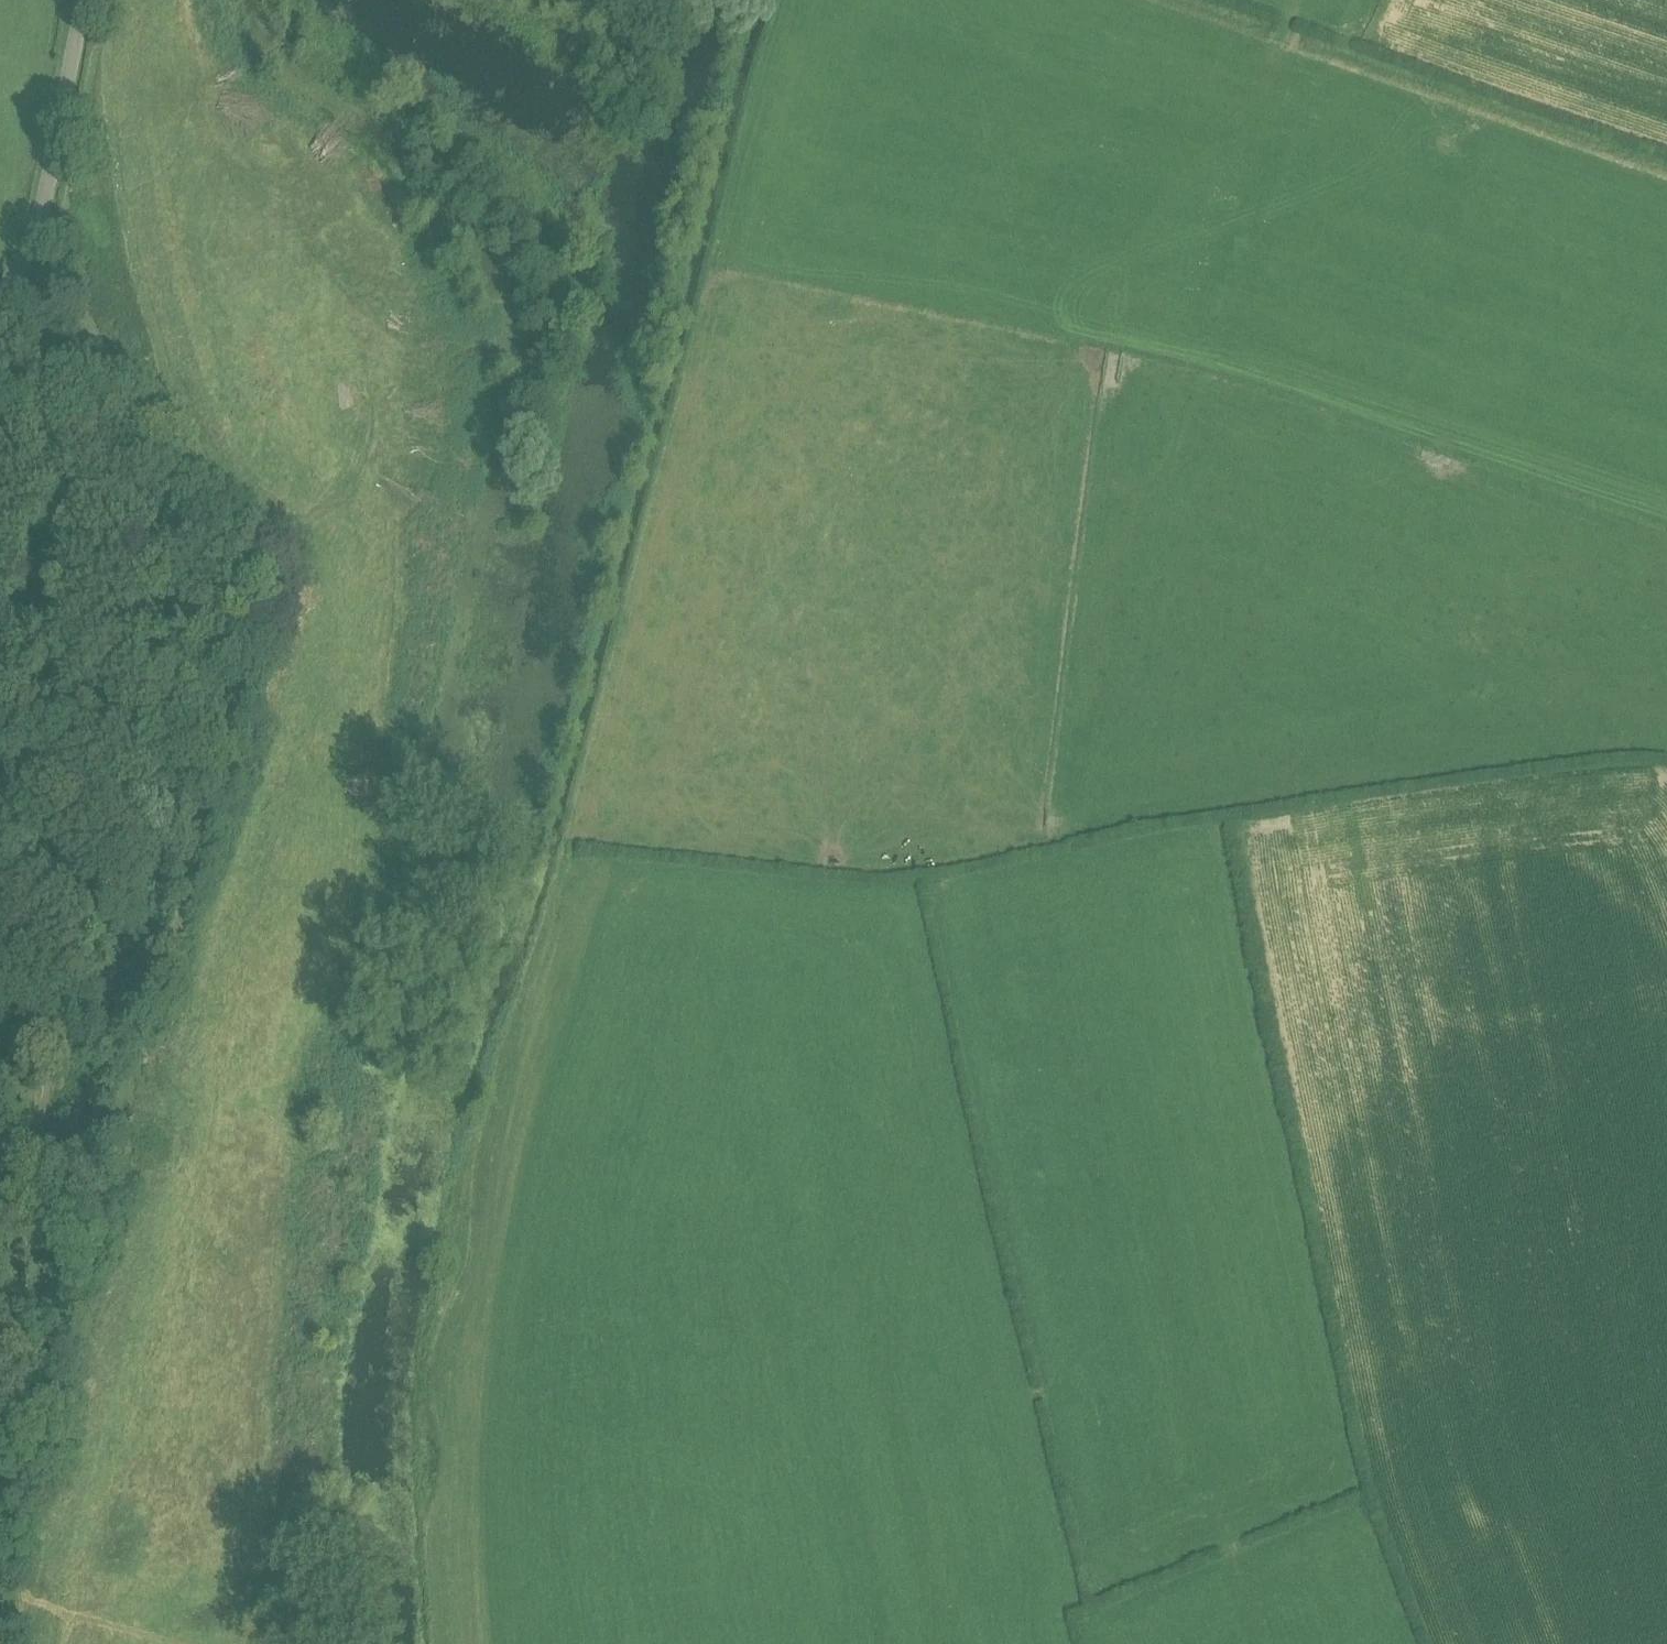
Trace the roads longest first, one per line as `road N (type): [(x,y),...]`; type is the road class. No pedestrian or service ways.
road 1 (unclassified): [(0,290),(39,215),(81,0)]

